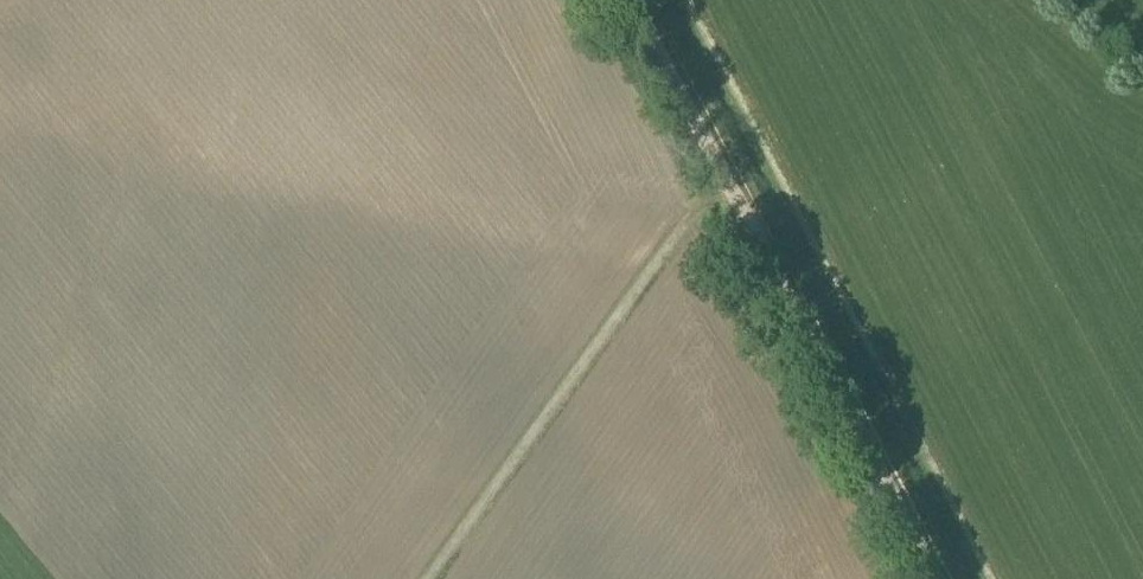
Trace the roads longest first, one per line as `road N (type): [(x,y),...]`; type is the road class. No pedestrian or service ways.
road 1 (track): [(625,0),(931,578)]

